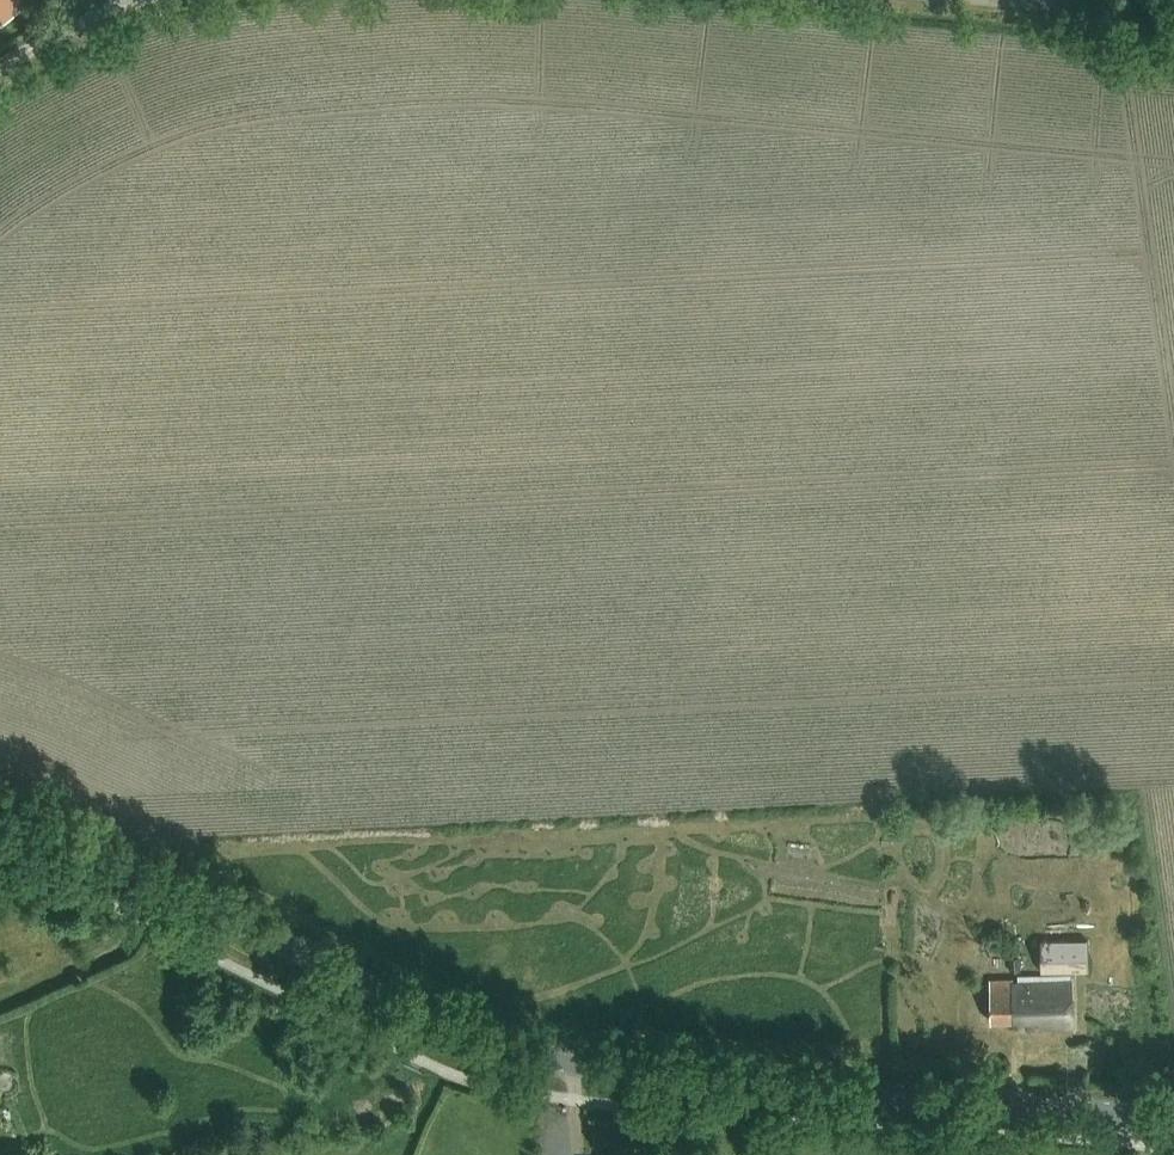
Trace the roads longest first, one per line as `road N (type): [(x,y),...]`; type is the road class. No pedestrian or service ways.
road 1 (tertiary): [(0,804),(567,1063),(822,1091),(1173,1111)]
road 2 (unclassified): [(0,67),(136,0)]

